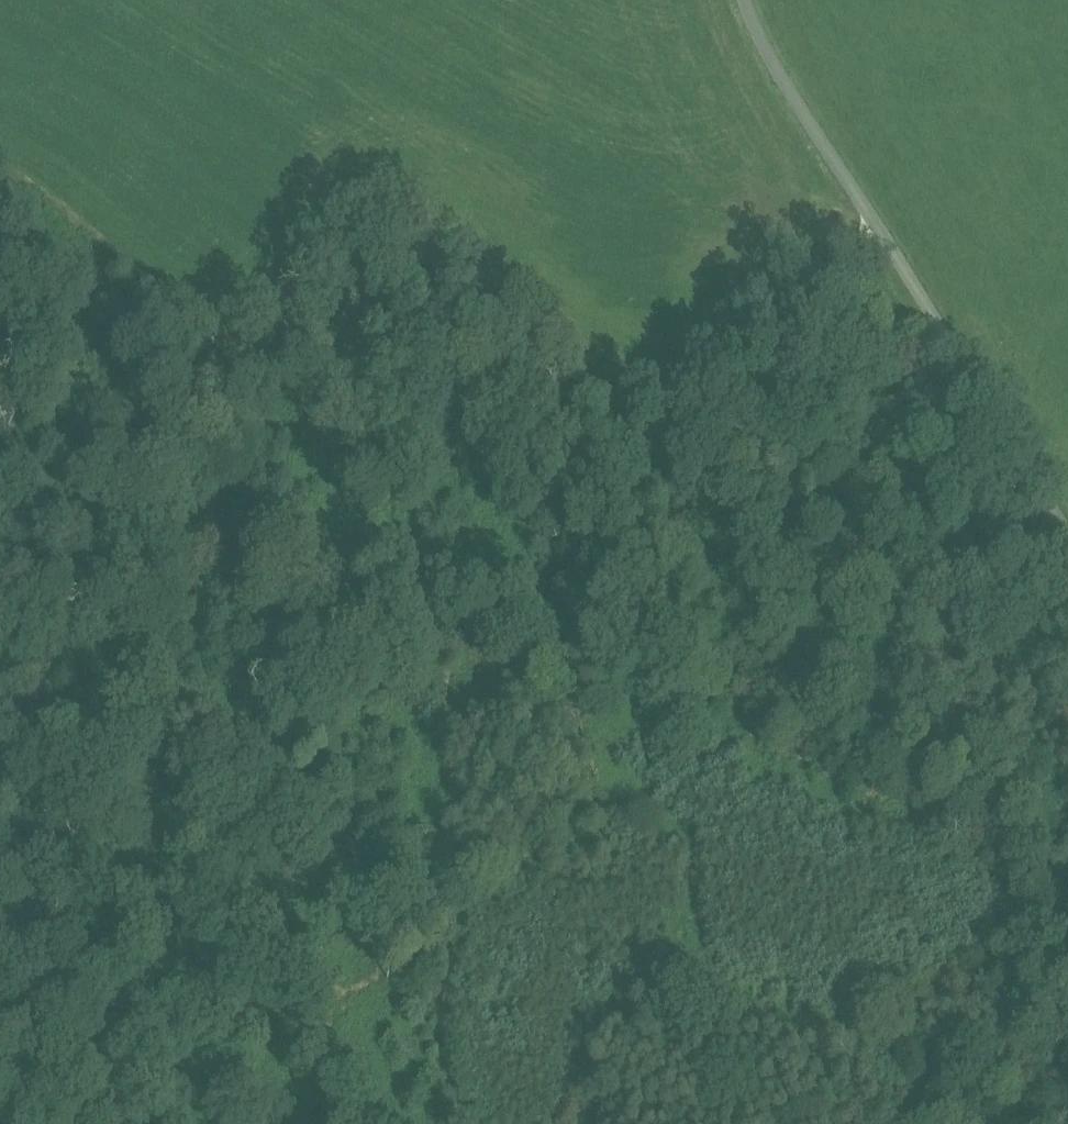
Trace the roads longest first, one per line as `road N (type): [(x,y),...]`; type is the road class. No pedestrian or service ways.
road 1 (unclassified): [(746,0),(1067,534)]

